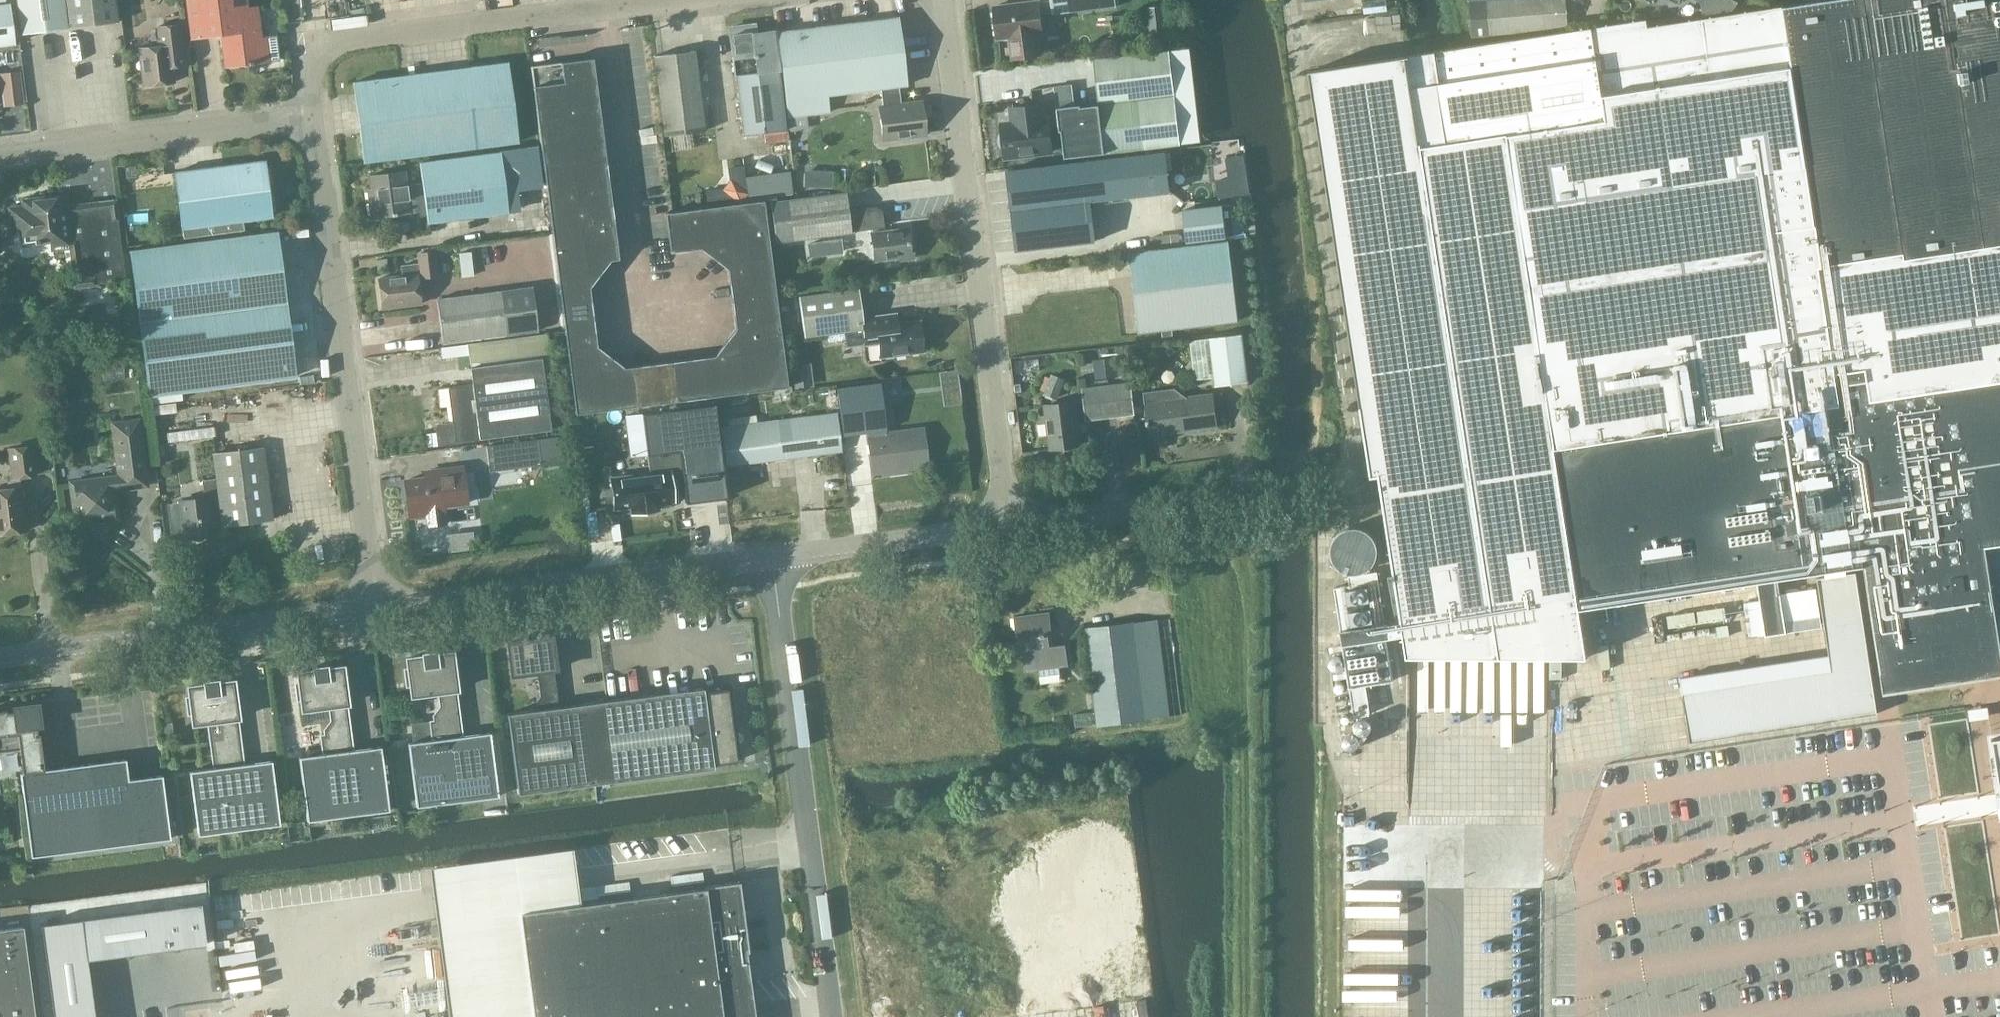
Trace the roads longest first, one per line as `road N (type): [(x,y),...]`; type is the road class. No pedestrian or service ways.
road 1 (unclassified): [(1016,531),(945,0)]
road 2 (unclassified): [(374,612),(310,116)]
road 3 (unclassified): [(774,563),(833,1016)]
road 4 (unclassified): [(310,116),(303,46),(683,0)]
road 5 (unclassified): [(374,612),(774,563)]
road 6 (unclassified): [(0,661),(374,612)]
road 7 (unclassified): [(1016,531),(1364,483)]
road 8 (unclassified): [(310,116),(0,154)]
road 9 (unclassified): [(774,563),(1016,531)]

